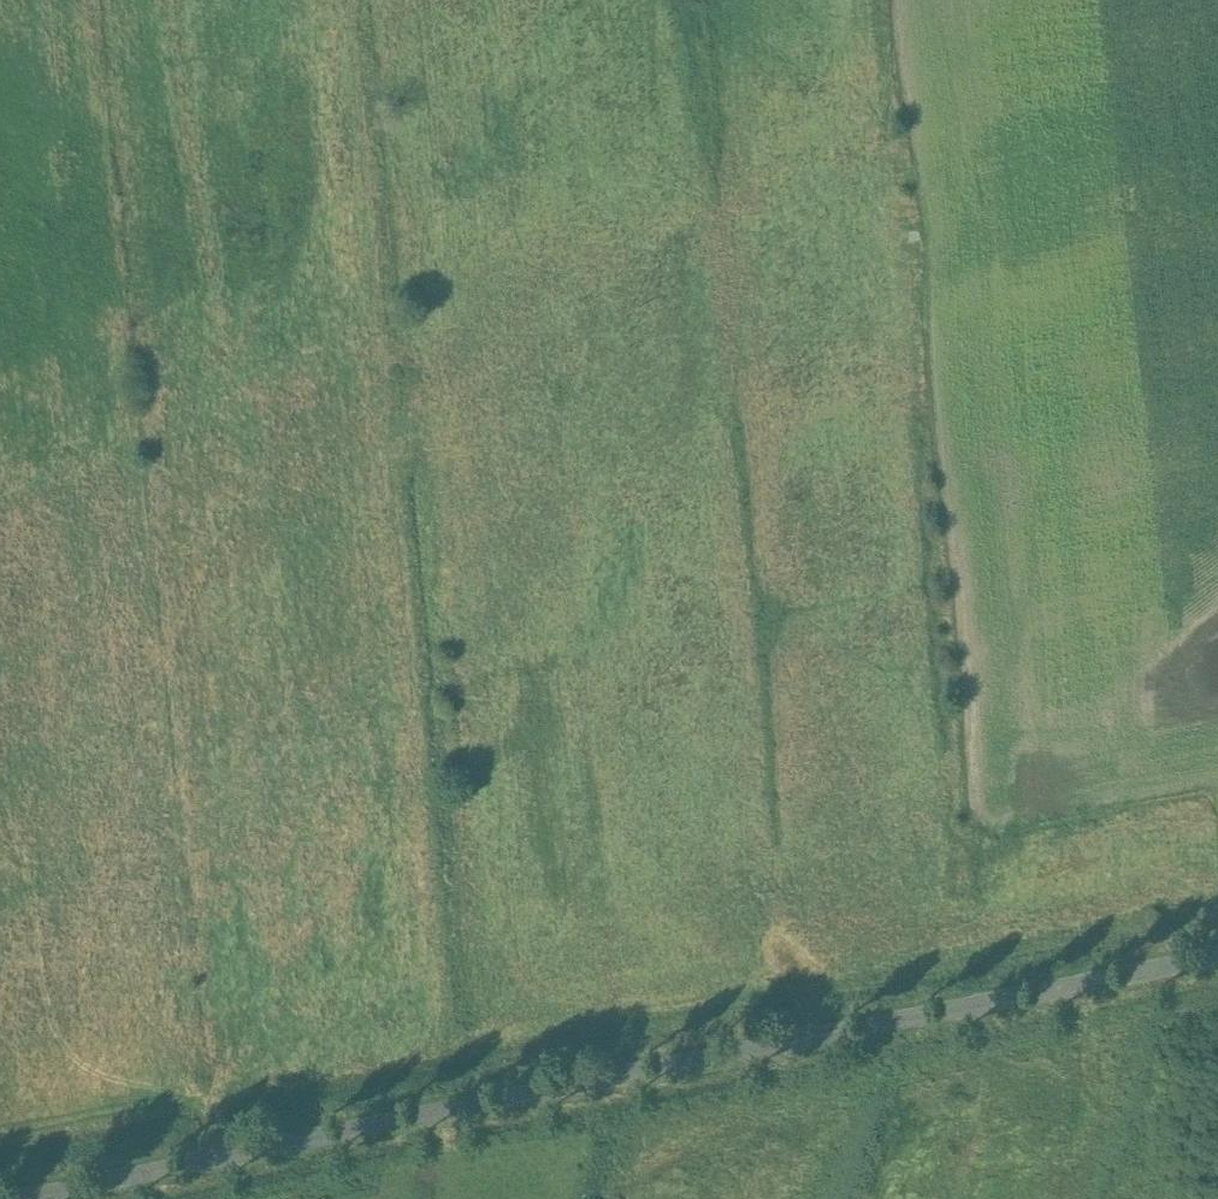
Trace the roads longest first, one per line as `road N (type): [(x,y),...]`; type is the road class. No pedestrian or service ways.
road 1 (unclassified): [(0,1196),(1217,947)]

